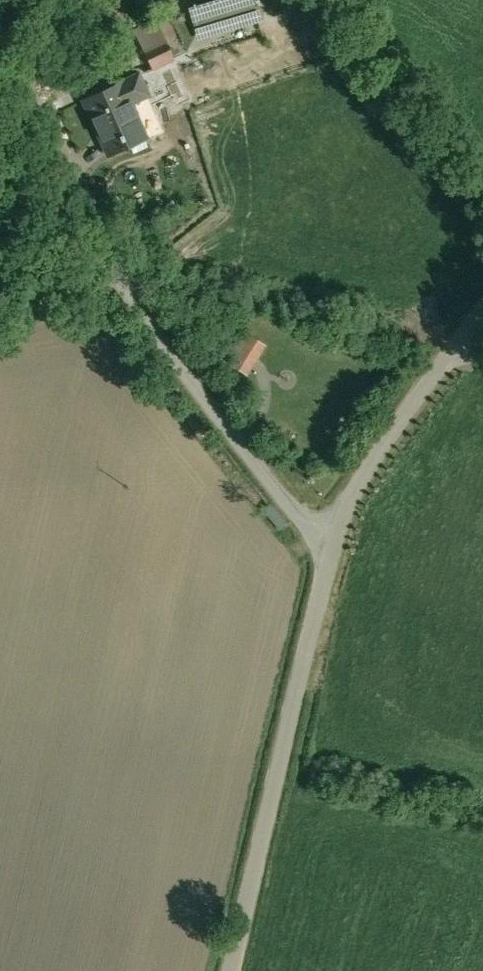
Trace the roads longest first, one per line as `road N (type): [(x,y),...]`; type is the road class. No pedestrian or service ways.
road 1 (unclassified): [(0,43),(112,271),(235,442),(327,548)]
road 2 (unclassified): [(327,548),(228,970)]
road 3 (unclassified): [(458,345),(357,490),(327,548)]

